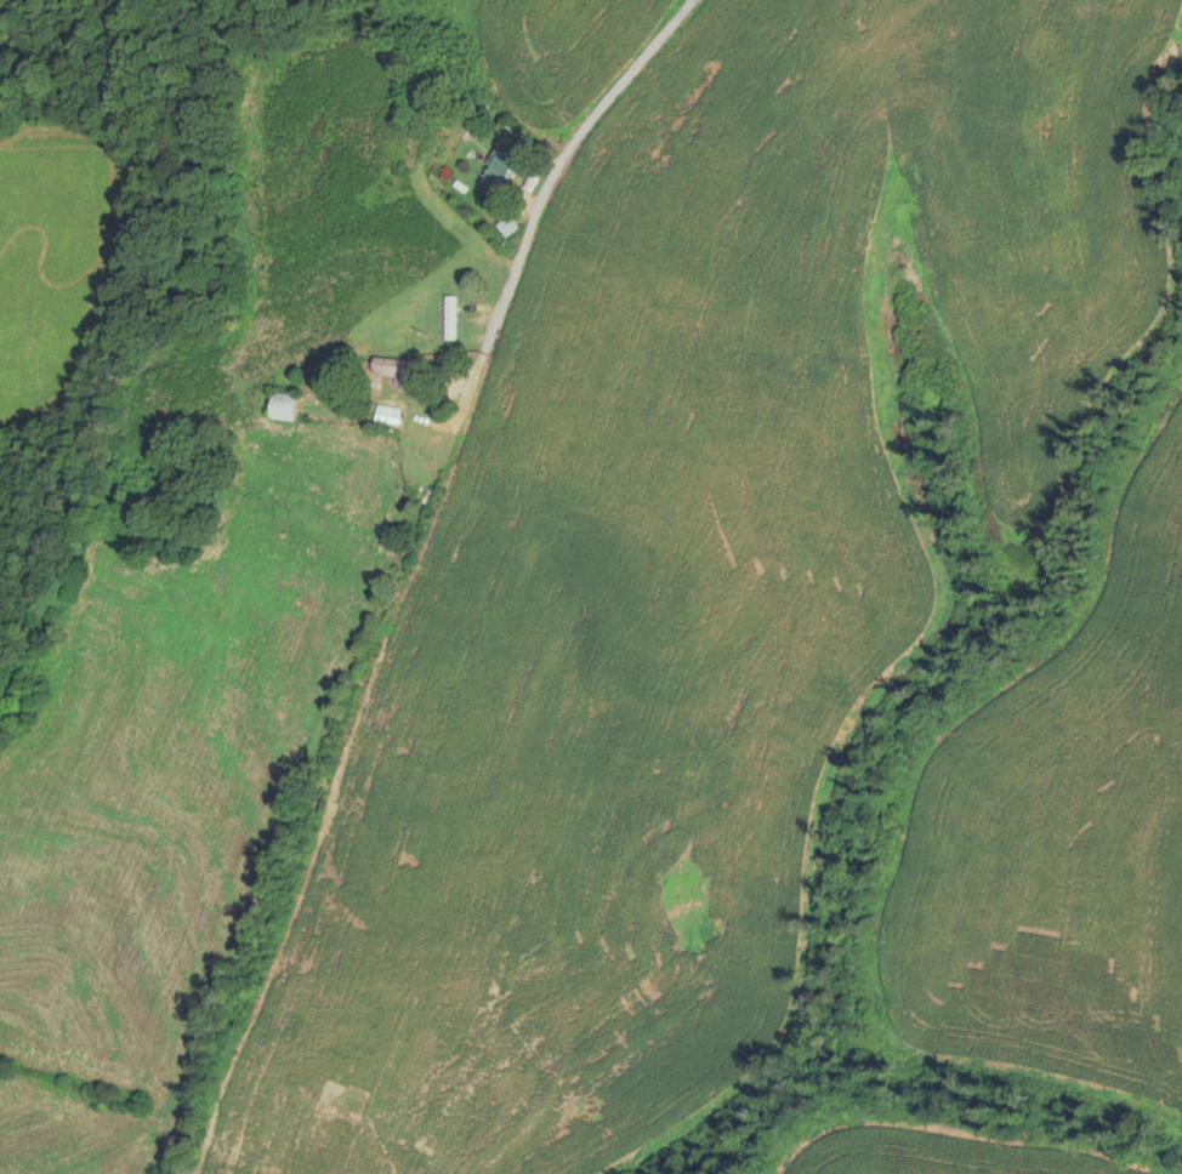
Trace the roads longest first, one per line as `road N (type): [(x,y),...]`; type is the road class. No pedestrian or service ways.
road 1 (residential): [(684,0),(564,176),(451,475)]

